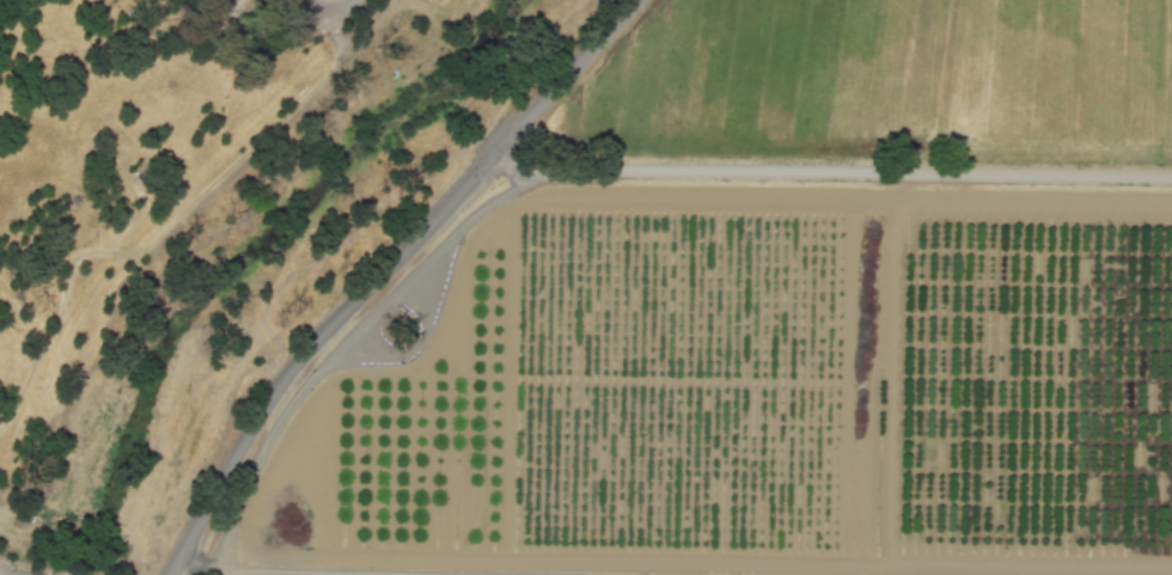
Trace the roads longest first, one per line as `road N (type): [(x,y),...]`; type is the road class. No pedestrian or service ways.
road 1 (residential): [(168,574),(264,397),(307,343),(630,0)]
road 2 (residential): [(1171,181),(537,171),(499,148)]
road 3 (track): [(178,557),(227,570),(378,574)]

